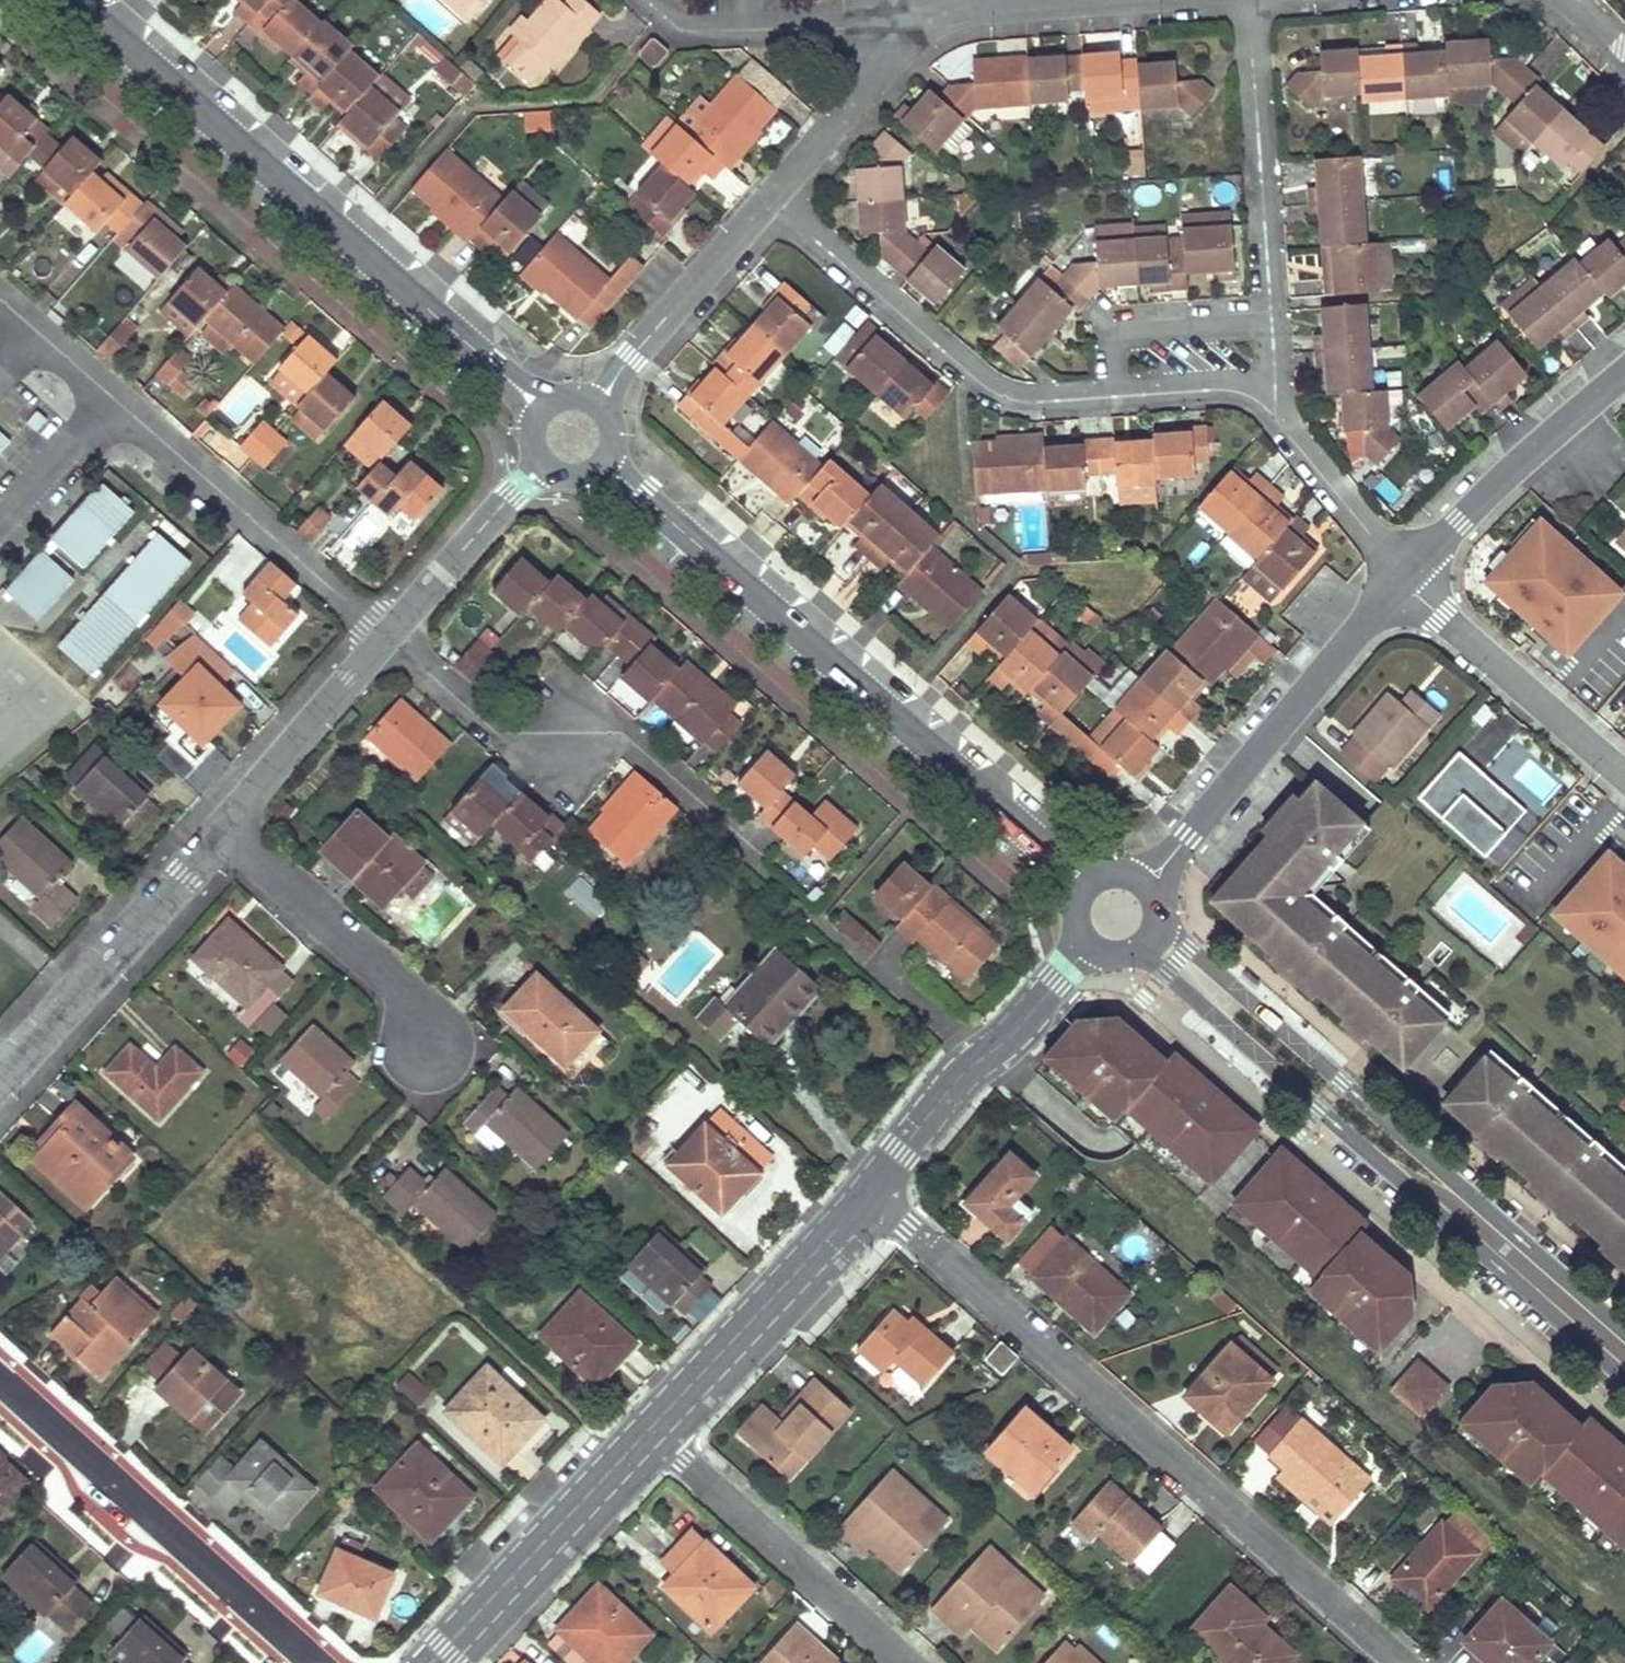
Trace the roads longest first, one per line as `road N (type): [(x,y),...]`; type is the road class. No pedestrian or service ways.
road 1 (residential): [(868,1189),(1400,1662)]
road 2 (tertiary): [(1084,887),(599,462)]
road 3 (secondary): [(1624,1354),(1146,941)]
road 4 (tertiary): [(543,411),(75,0)]
road 5 (residential): [(775,197),(1012,389),(1275,375)]
road 6 (residential): [(0,299),(386,637)]
road 7 (residential): [(386,637),(496,732),(622,733),(751,847)]
road 8 (residential): [(313,1662),(0,1382)]
road 9 (residential): [(1143,885),(1402,582)]
road 10 (residential): [(1275,375),(1248,0)]
road 11 (residential): [(648,1431),(903,1662)]
road 12 (residential): [(225,832),(0,1081)]
road 13 (secondary): [(868,1189),(648,1431)]
road 14 (secondary): [(648,1431),(431,1662)]
road 15 (residential): [(1402,582),(1502,478),(1624,374)]
road 16 (residential): [(1624,777),(1402,582)]
road 17 (residential): [(225,832),(399,987),(424,1041)]
road 18 (residential): [(775,197),(630,356),(597,407)]
road 19 (residential): [(386,637),(225,832)]
road 20 (residential): [(1402,582),(1287,429),(1275,375)]
road 21 (residential): [(544,461),(386,637)]
road 22 (residential): [(869,18),(696,27),(647,0)]
road 23 (residential): [(869,18),(871,68),(861,97),(775,197)]
road 24 (residential): [(1062,0),(869,18)]
road 25 (secondary): [(985,1056),(868,1189)]
road 26 (secondary): [(1087,944),(985,1056)]
road 27 (residential): [(866,965),(985,1056)]

